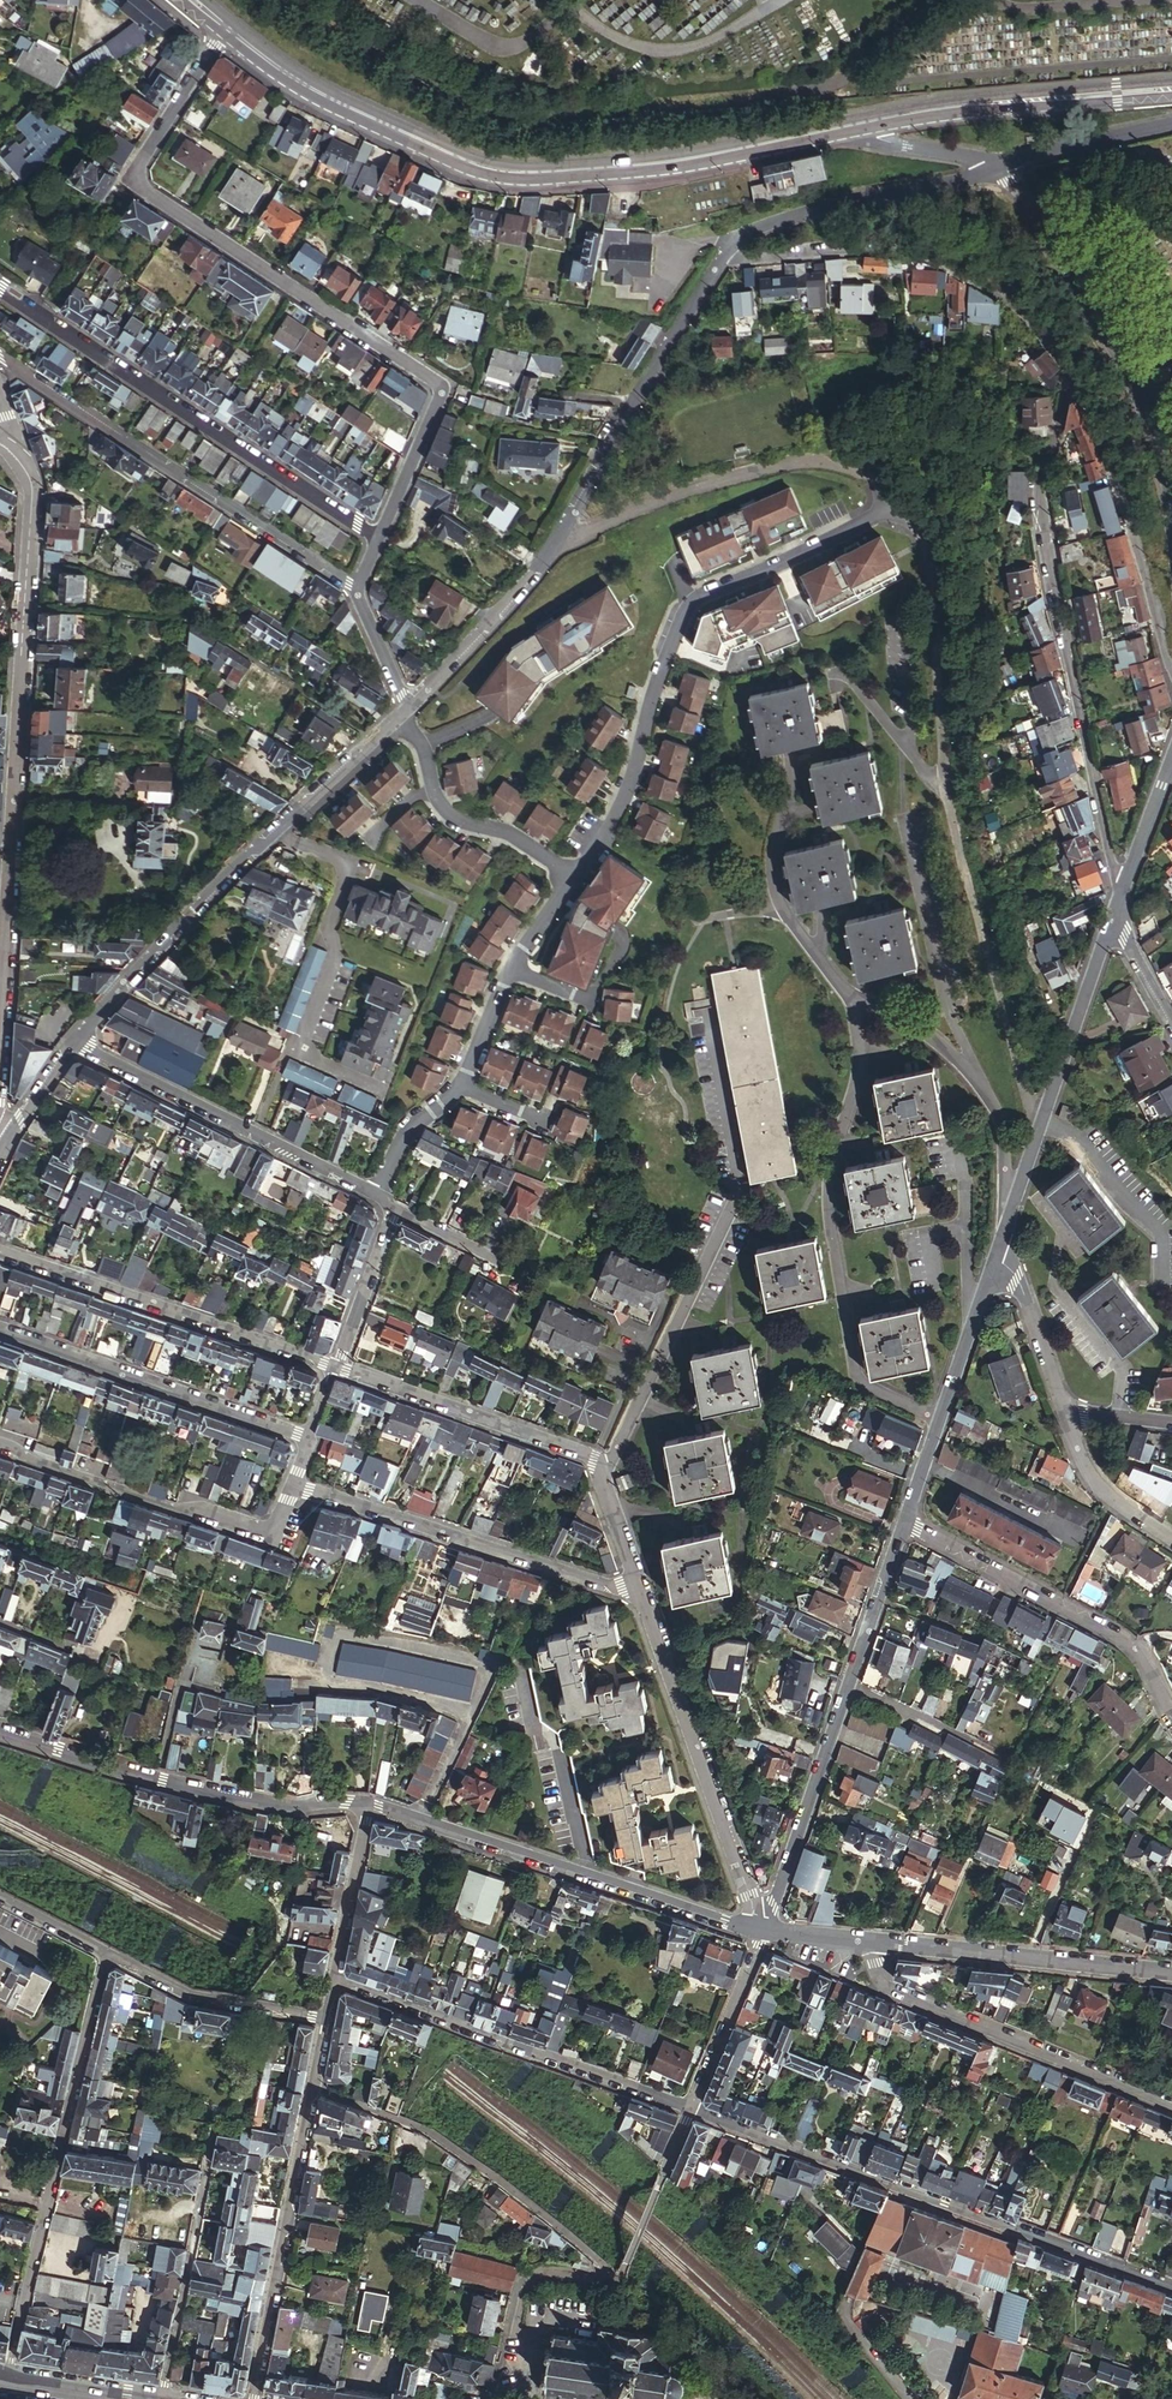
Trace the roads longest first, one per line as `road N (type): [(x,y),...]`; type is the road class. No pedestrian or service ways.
road 1 (residential): [(220,26),(128,182),(442,389),(375,541)]
road 2 (tertiary): [(855,126),(651,166),(497,170),(323,96),(220,26)]
road 3 (residential): [(14,451),(29,487),(0,1106)]
road 4 (residential): [(405,707),(524,584),(713,260)]
road 5 (unclassified): [(1068,372),(1039,494),(1104,847),(1124,886)]
road 6 (unclassified): [(881,496),(850,528),(695,598),(670,626),(622,785),(572,874)]
road 7 (residential): [(1171,2285),(688,2110)]
road 8 (residential): [(935,1424),(861,1376),(842,1308),(825,1208),(860,1036),(854,996)]
road 9 (residential): [(76,1043),(147,955),(397,714)]
road 10 (residential): [(0,289),(375,541)]
road 11 (residential): [(9,2378),(105,1946)]
road 12 (residential): [(899,1525),(762,1931)]
road 13 (residential): [(354,589),(0,359)]
road 14 (residential): [(331,1365),(593,1463),(641,1596)]
road 15 (residential): [(365,1806),(762,1931)]
road 16 (unclassified): [(713,260),(859,249),(914,253),(1025,314),(1068,372)]
road 17 (residential): [(1001,169),(1114,357),(1146,427),(1171,525)]
road 18 (unclassified): [(572,874),(509,973),(461,1085),(409,1129),(371,1199)]
road 19 (residential): [(688,2110),(330,1982)]
road 20 (residential): [(0,1736),(250,1802),(365,1806)]
road 21 (residential): [(614,2281),(586,2245),(429,2129),(310,2090)]
road 22 (residential): [(292,1486),(641,1596)]
road 23 (residential): [(1171,2103),(880,1983),(873,1942)]
road 24 (residential): [(641,1596),(762,1931)]
road 25 (residential): [(0,1252),(331,1365)]
road 26 (residential): [(899,1525),(1132,1645),(1171,1716)]
road 27 (unclassified): [(76,1043),(371,1199)]
road 28 (residential): [(0,1330),(308,1436)]
road 29 (residential): [(1112,924),(1002,1230)]
road 30 (tertiary): [(1171,90),(1004,101),(855,126)]
road 31 (unclassified): [(1068,372),(1097,432),(1149,620),(1171,671)]
road 32 (residential): [(310,2090),(250,2398)]
road 33 (unclassified): [(713,260),(736,236),(1001,169)]
road 34 (residential): [(1171,1970),(873,1942)]
road 35 (residential): [(0,1448),(275,1540)]
road 36 (residential): [(967,1064),(936,984),(900,818)]
road 37 (residential): [(161,2398),(210,2149)]
road 38 (residential): [(1115,1416),(1121,1369),(1057,1290),(1066,1232),(1041,1199)]
road 39 (residential): [(323,2018),(200,1994),(105,1946)]
road 40 (residential): [(421,744),(437,803),(463,823),(508,833),(572,874)]
road 41 (residential): [(499,2398),(531,2282),(555,2271),(614,2281)]
road 42 (residential): [(762,1931),(688,2110)]
road 43 (residential): [(365,1806),(330,1982)]
road 44 (residential): [(996,1256),(935,1424)]
road 45 (unclassified): [(1001,169),(1171,124)]
road 46 (unclassified): [(996,1256),(1017,1279),(1065,1415)]
road 47 (residential): [(1002,1230),(1002,1147),(967,1064)]
road 48 (unclassified): [(1065,1415),(1094,1484),(1171,1542)]
road 49 (residential): [(392,1210),(331,1365)]
road 50 (residential): [(855,126),(871,138),(1001,169)]
road 51 (tertiary): [(9,2378),(147,2398)]
road 52 (residential): [(1171,757),(1124,886)]
road 53 (residential): [(967,1064),(854,996)]
road 54 (residential): [(1112,924),(1125,936),(1171,1039)]
road 55 (residential): [(354,589),(405,707)]

